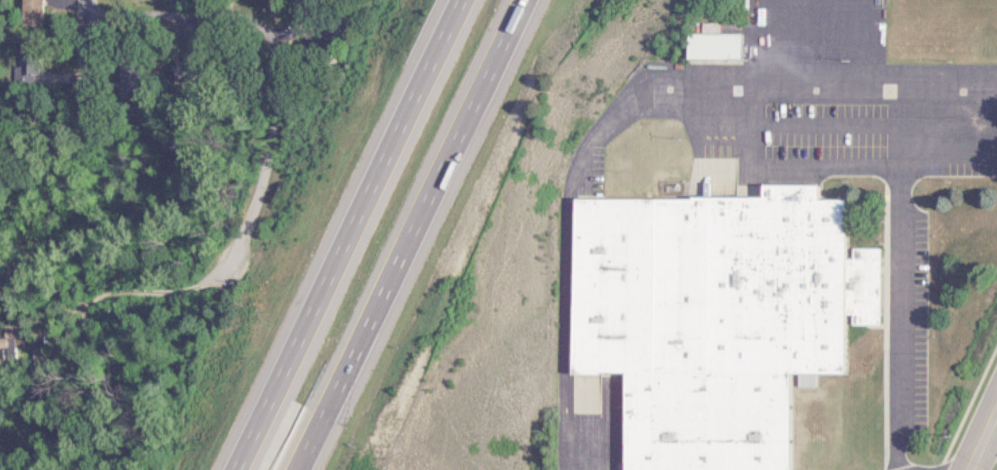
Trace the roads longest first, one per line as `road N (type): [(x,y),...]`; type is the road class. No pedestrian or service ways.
road 1 (motorway): [(290,469),(518,0)]
road 2 (motorway): [(446,0),(224,469)]
road 3 (residential): [(264,55),(253,176),(218,273),(174,300),(96,301),(80,326)]
road 4 (residential): [(264,55),(235,30),(114,31)]

